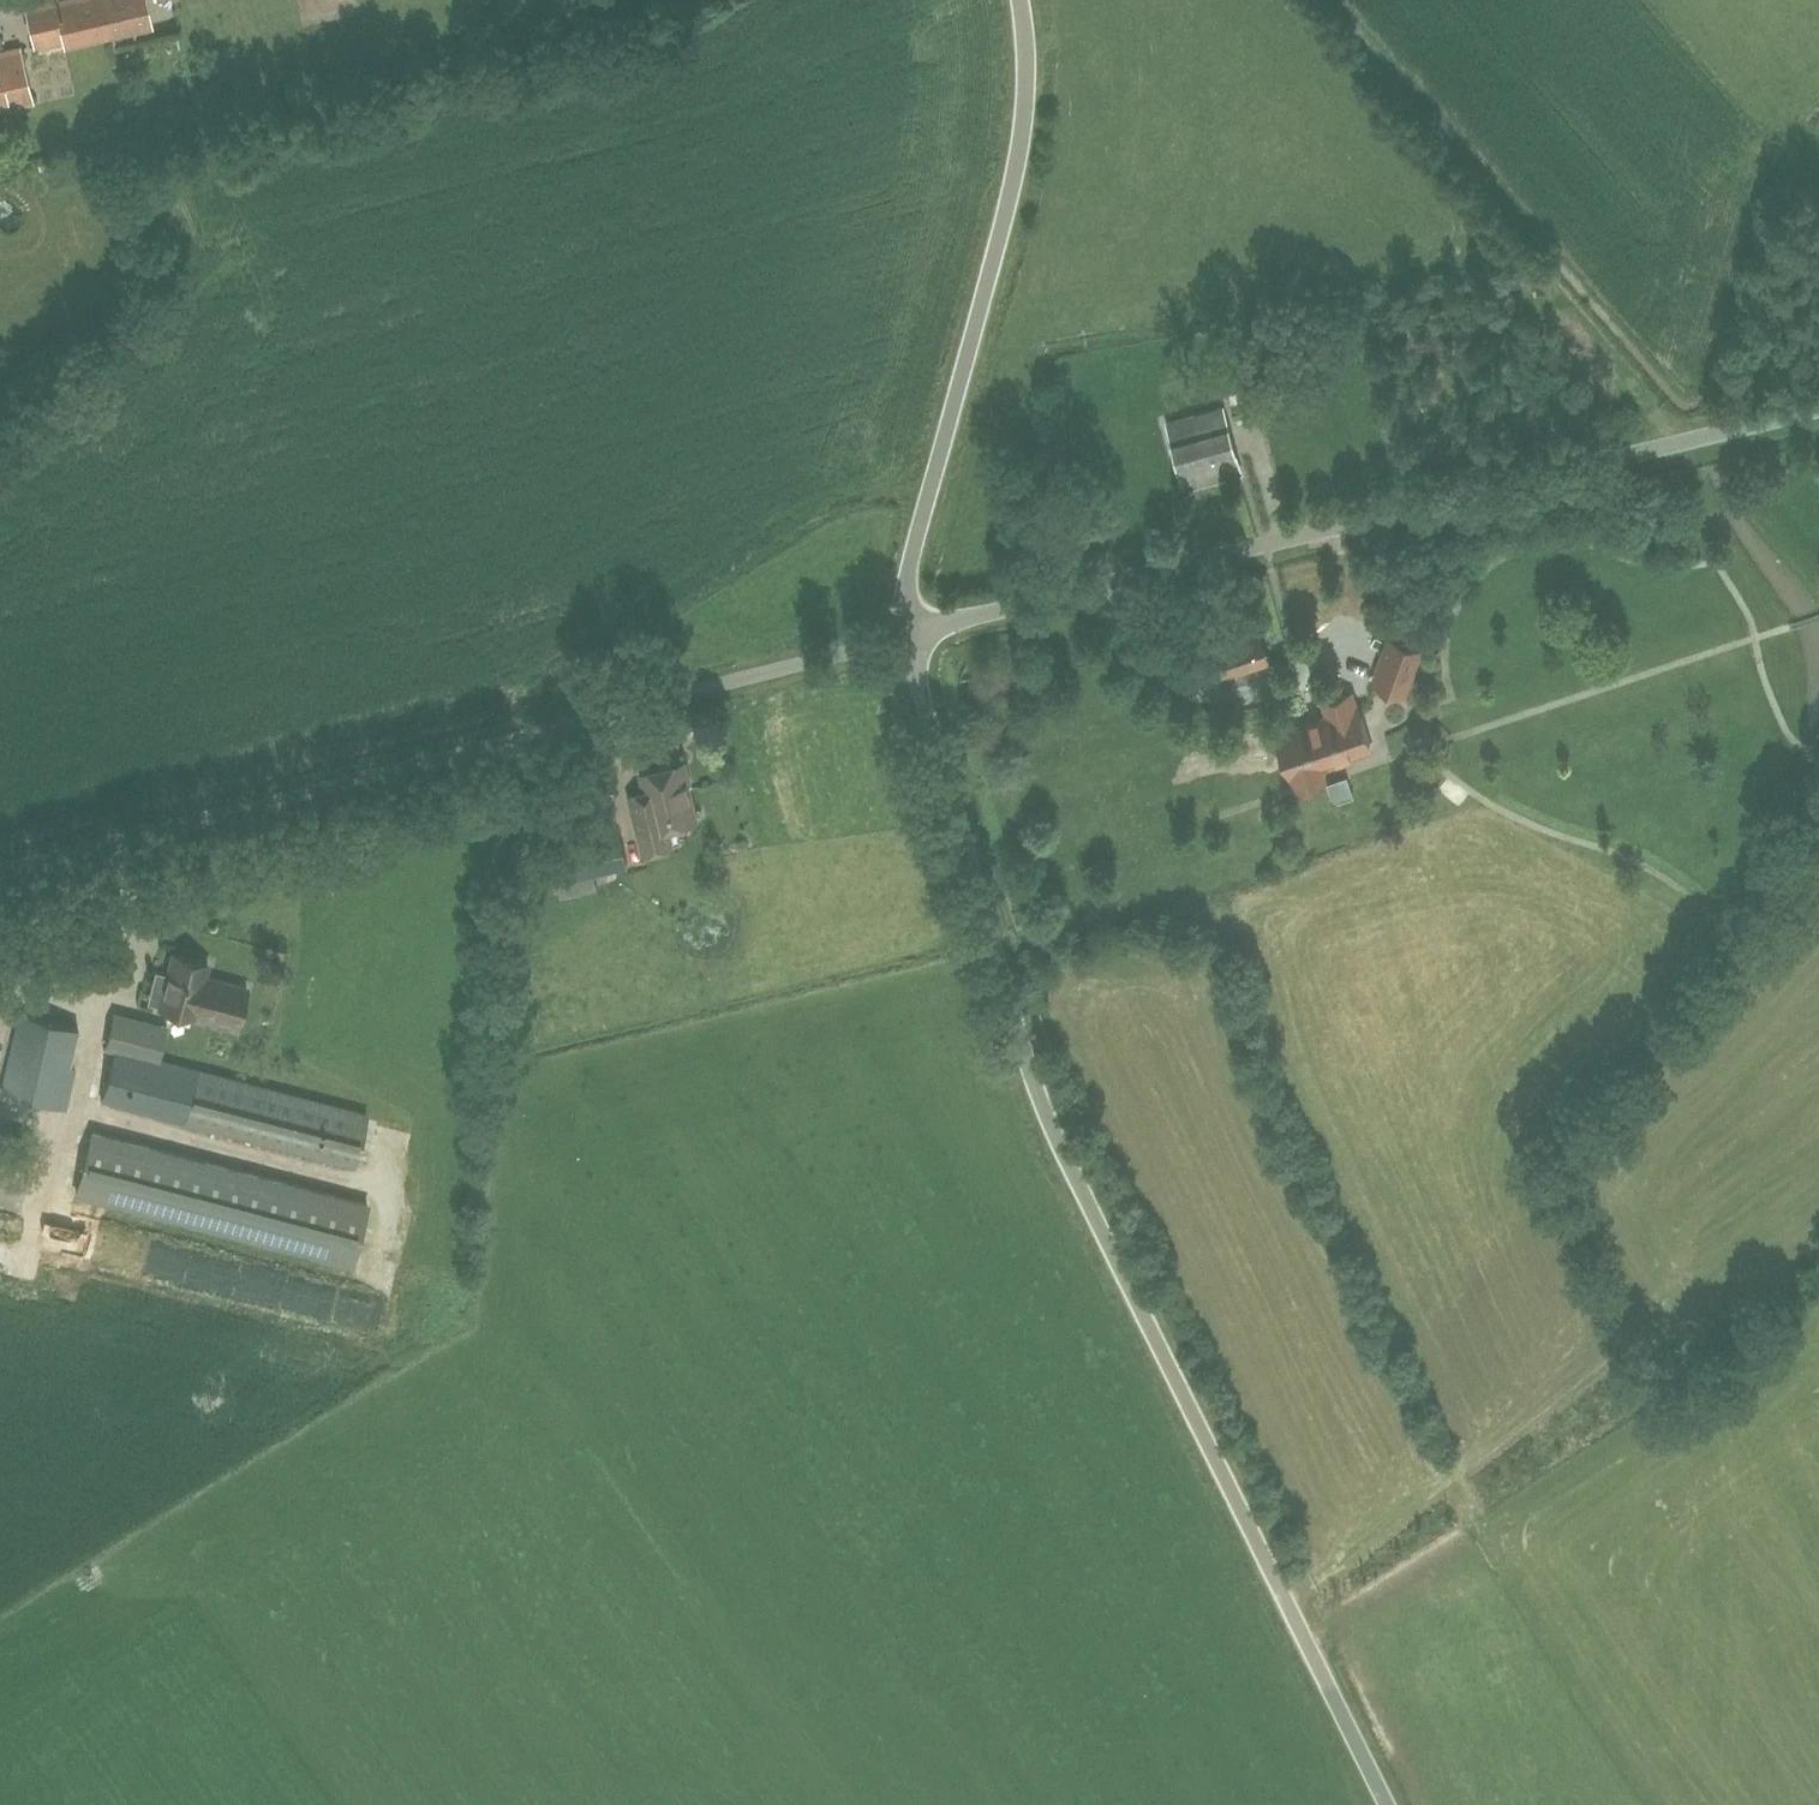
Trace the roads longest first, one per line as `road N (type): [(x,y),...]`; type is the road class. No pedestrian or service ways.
road 1 (unclassified): [(1384,1804),(1038,1099),(905,636)]
road 2 (unclassified): [(905,636),(1818,412)]
road 3 (unclassified): [(905,636),(0,875)]
road 4 (unclassified): [(905,636),(907,585),(1011,188),(1026,68),(1018,0)]

